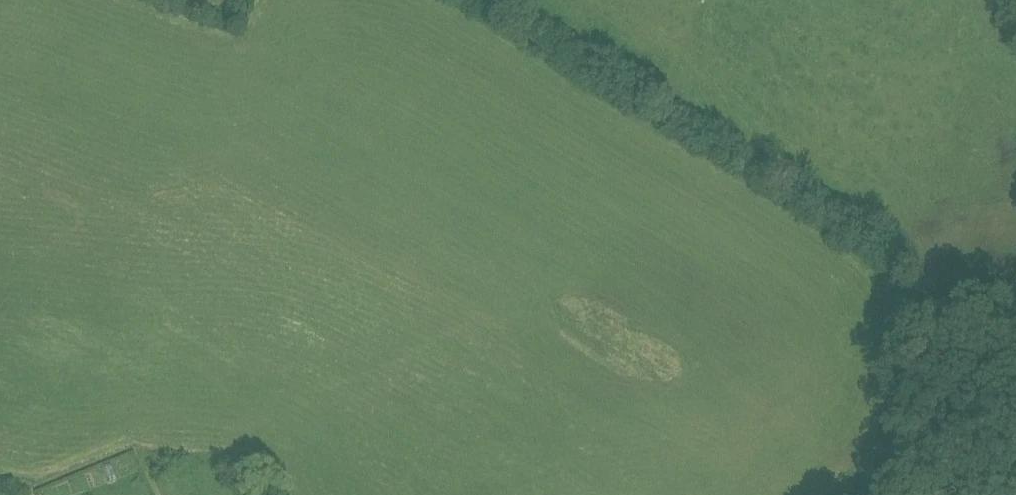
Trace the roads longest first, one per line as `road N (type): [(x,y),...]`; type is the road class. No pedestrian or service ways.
road 1 (unclassified): [(824,494),(895,473),(1015,377)]

